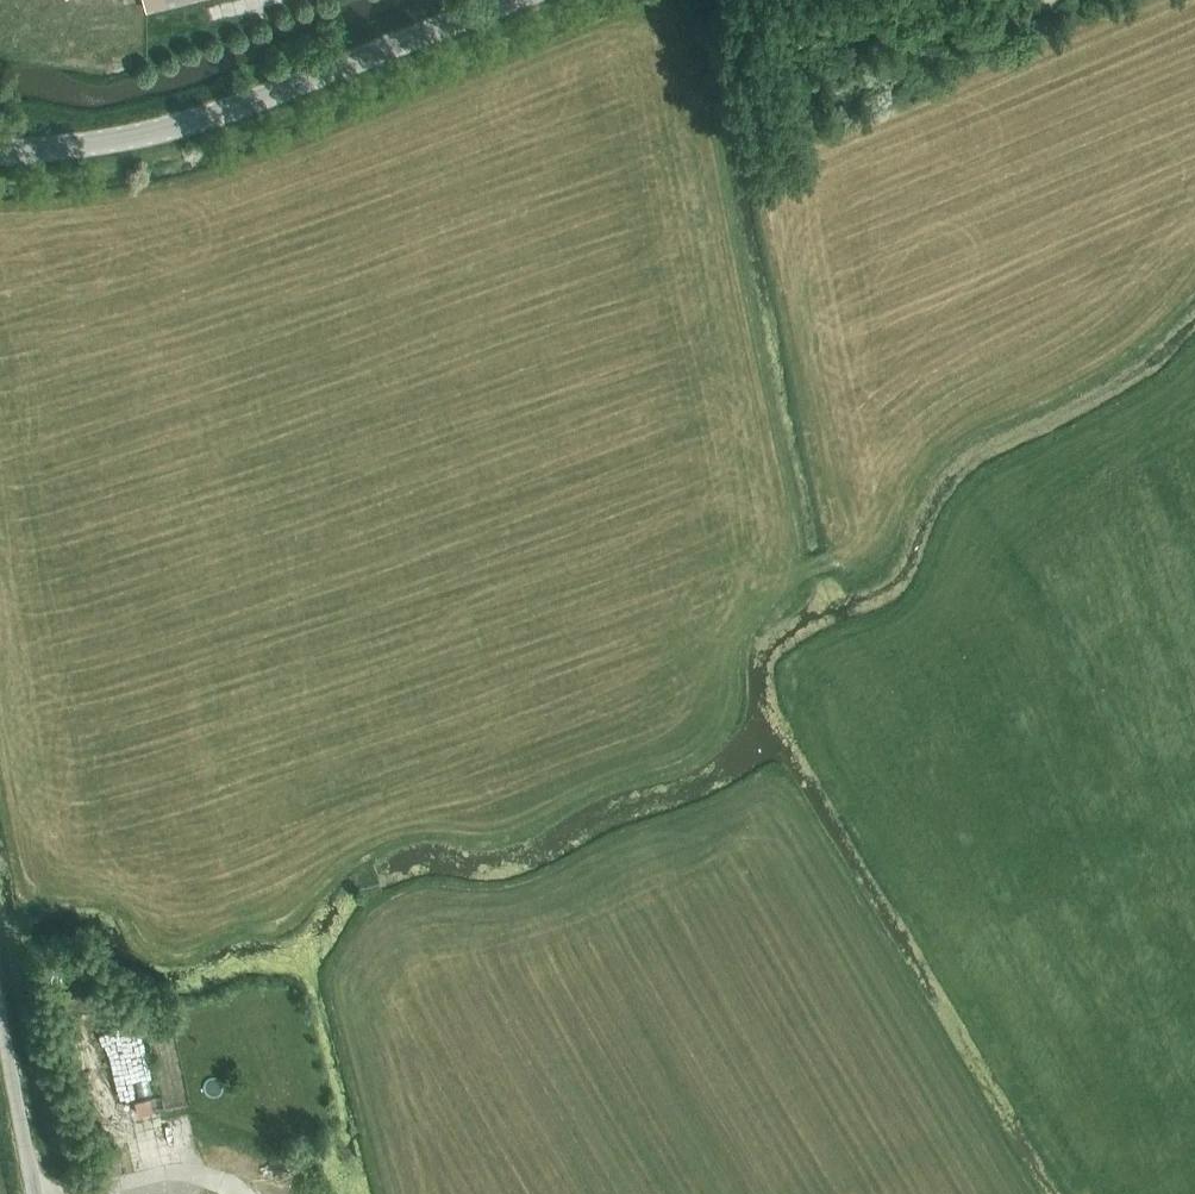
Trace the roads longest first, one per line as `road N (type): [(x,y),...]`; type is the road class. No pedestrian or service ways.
road 1 (tertiary): [(0,151),(62,149),(225,120),(531,0)]
road 2 (unclassified): [(34,1193),(0,1015)]

